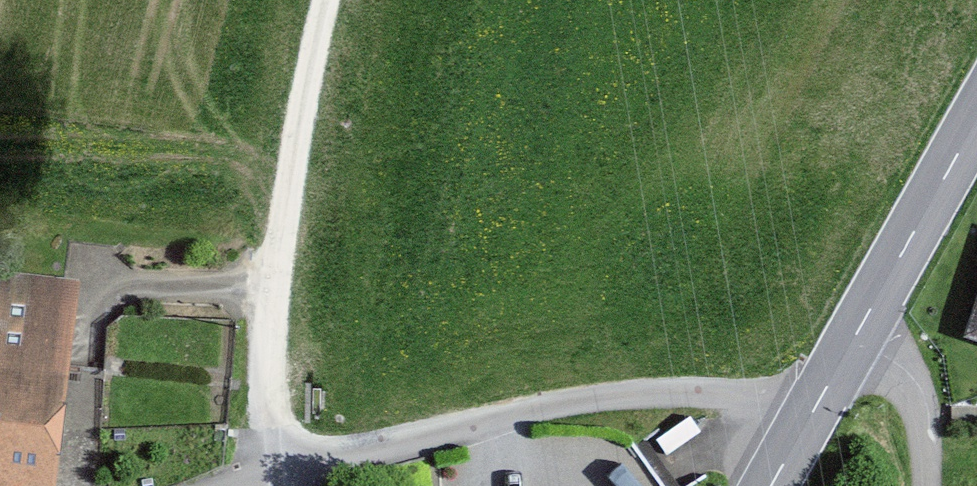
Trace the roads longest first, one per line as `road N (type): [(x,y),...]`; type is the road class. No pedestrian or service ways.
road 1 (residential): [(278,480),(535,408),(613,397),(757,397),(808,418)]
road 2 (track): [(278,480),(274,284),(326,0)]
road 3 (secondary): [(976,118),(861,326)]
road 4 (unclassified): [(861,326),(903,374),(919,413),(925,485)]

